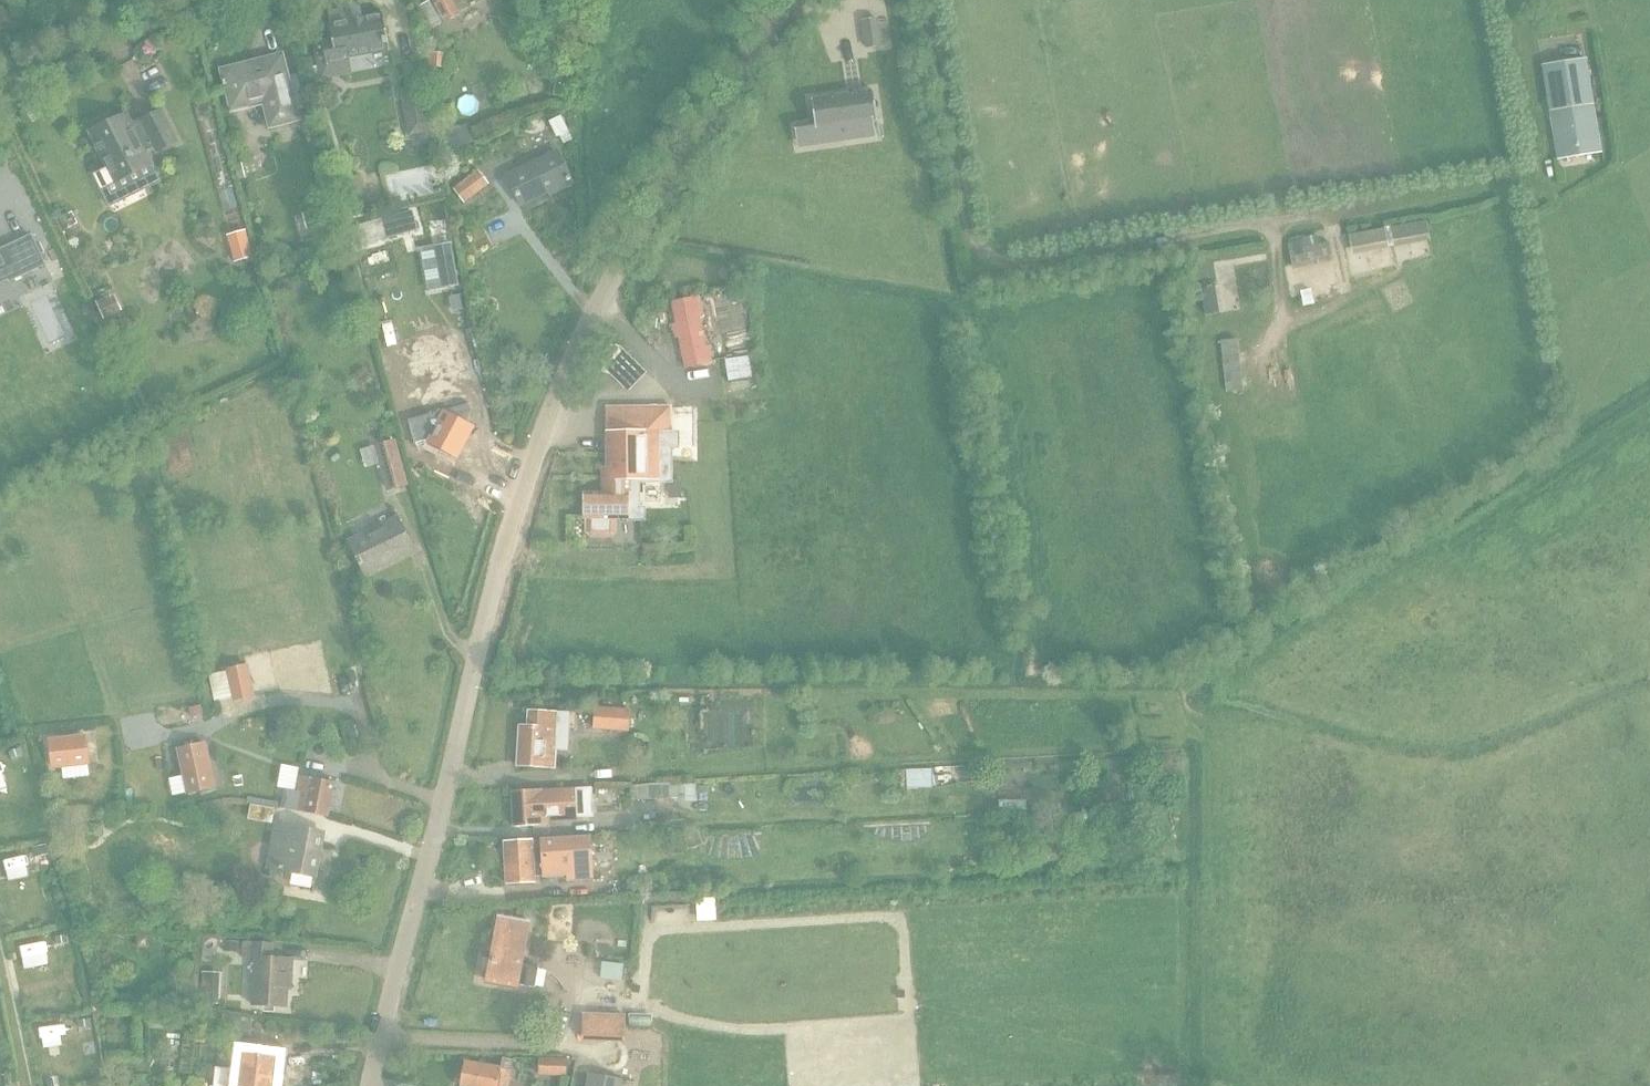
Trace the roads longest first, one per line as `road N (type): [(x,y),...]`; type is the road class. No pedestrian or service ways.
road 1 (residential): [(365,1085),(514,510),(566,351),(641,228)]
road 2 (unclassified): [(641,228),(782,0)]
road 3 (residential): [(0,113),(206,0)]

